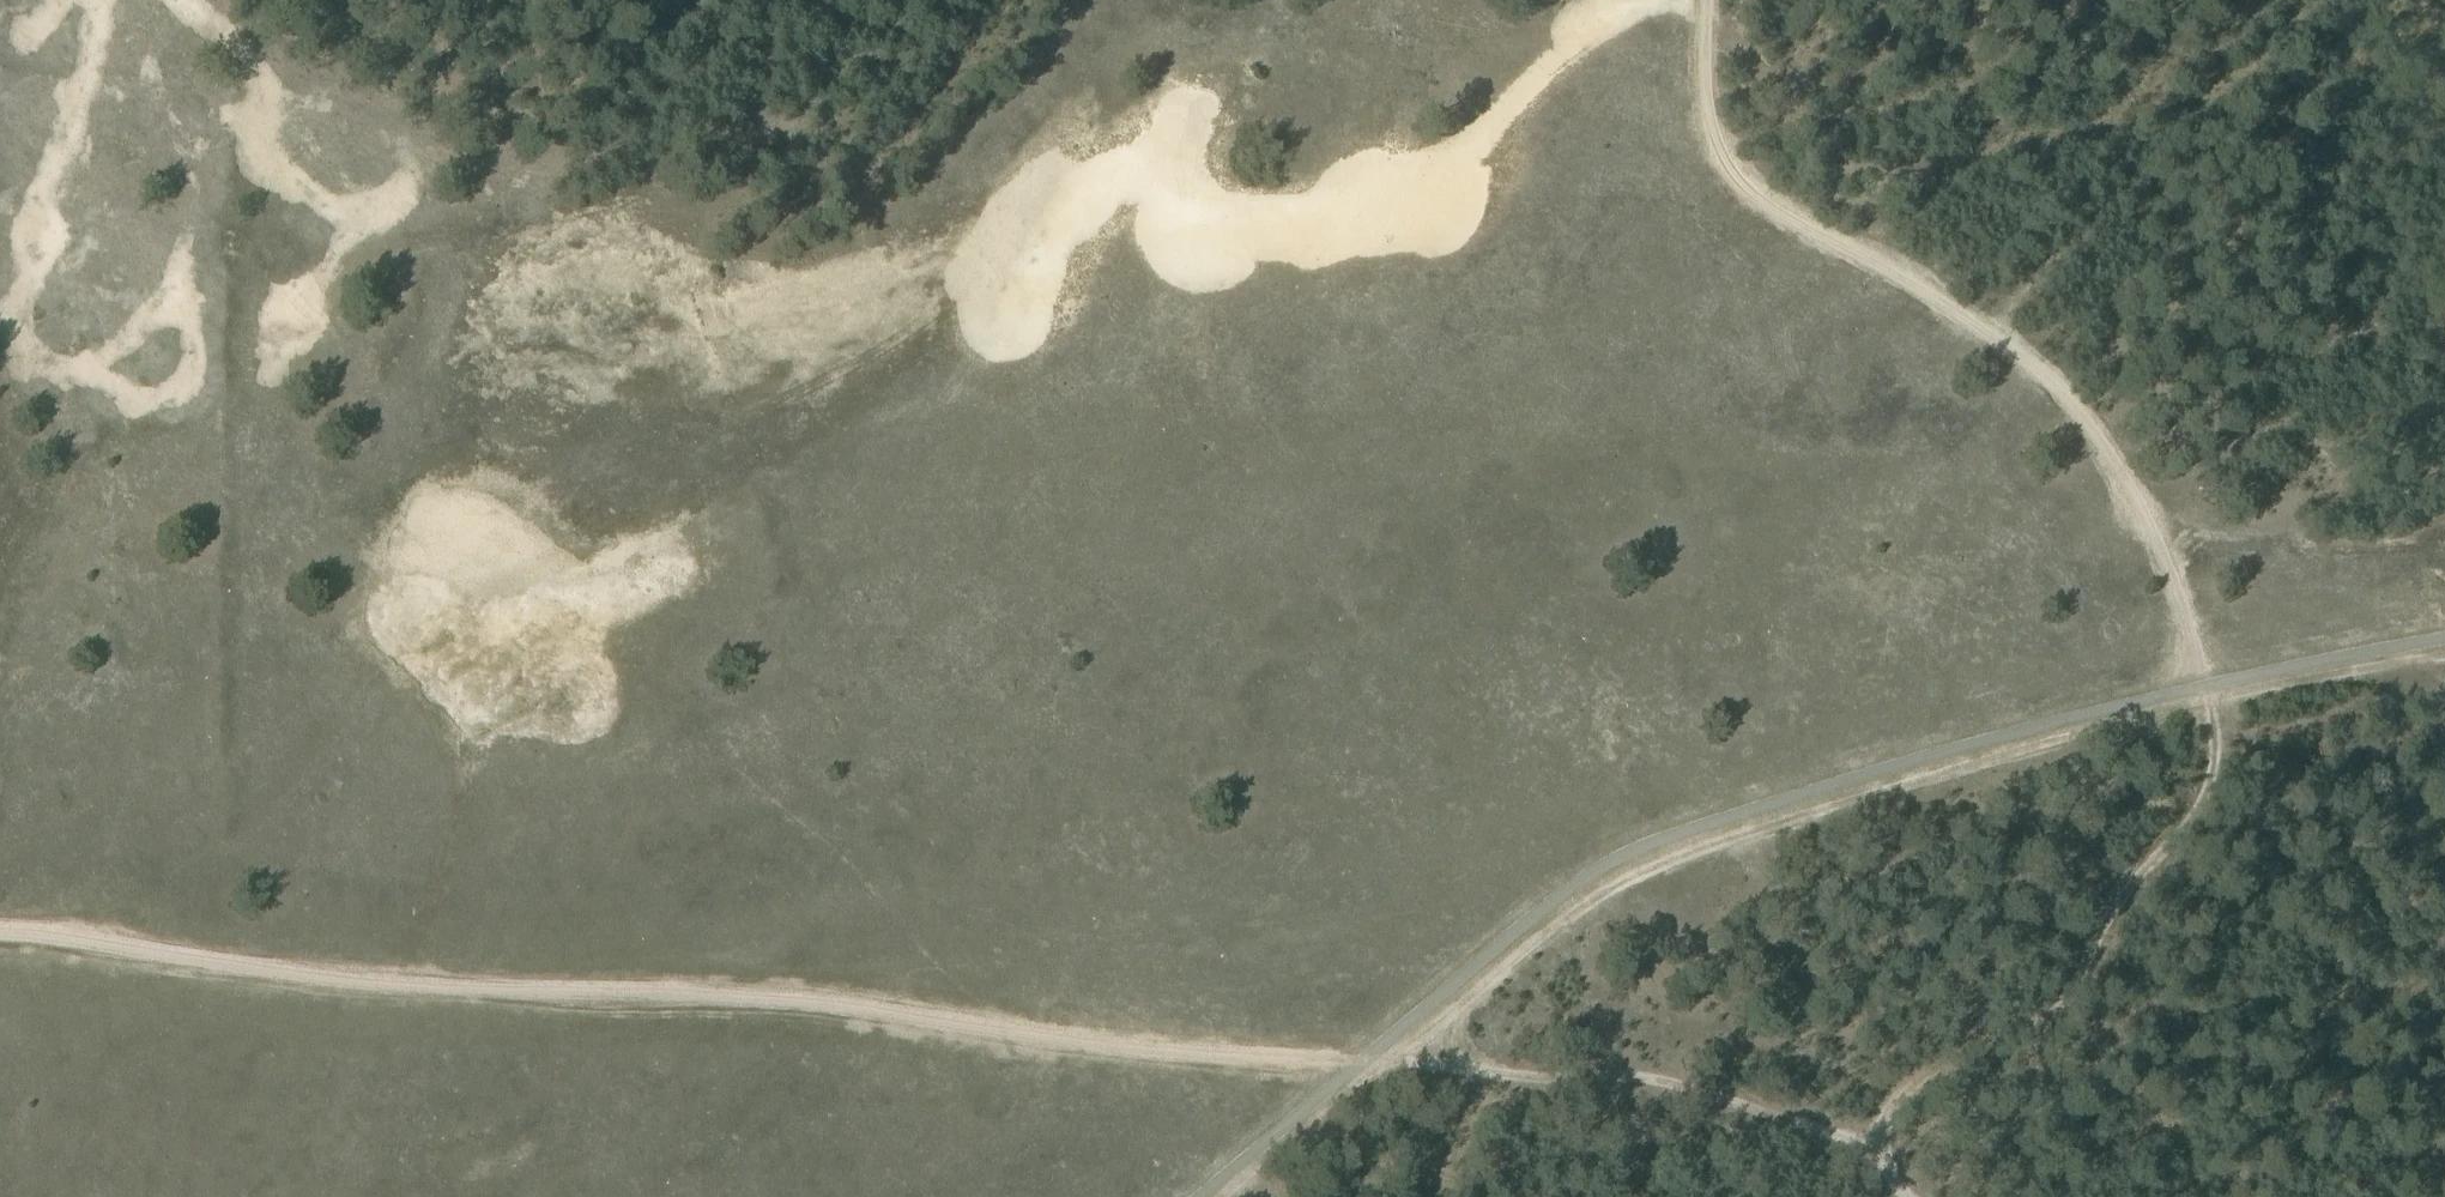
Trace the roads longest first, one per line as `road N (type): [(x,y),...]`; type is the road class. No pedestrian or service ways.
road 1 (track): [(1708,0),(1703,57),(1710,120),(1751,184),(1952,300),(2034,363),(2120,460),(2158,520),(2213,687),(2216,731),(2197,811),(2107,905),(2078,972),(2045,1013),(1903,1082),(1881,1113),(1878,1159)]
road 2 (track): [(2172,565),(2195,539),(2230,535),(2371,545),(2444,536)]

